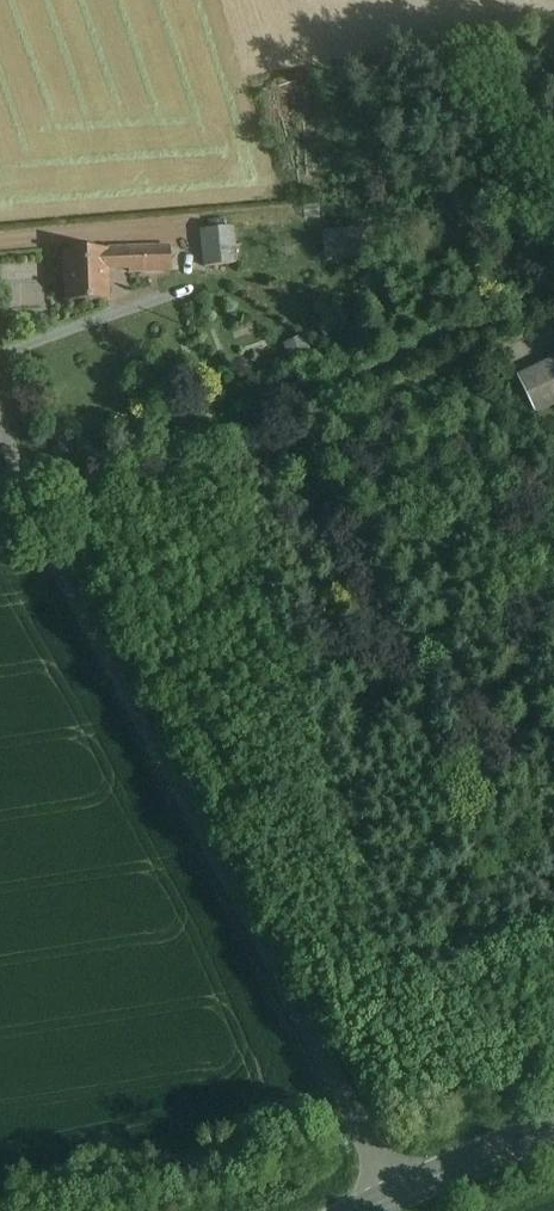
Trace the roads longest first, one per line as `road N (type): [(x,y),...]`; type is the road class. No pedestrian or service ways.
road 1 (unclassified): [(395,1195),(58,572),(0,409)]
road 2 (primary): [(395,1195),(553,1129)]

